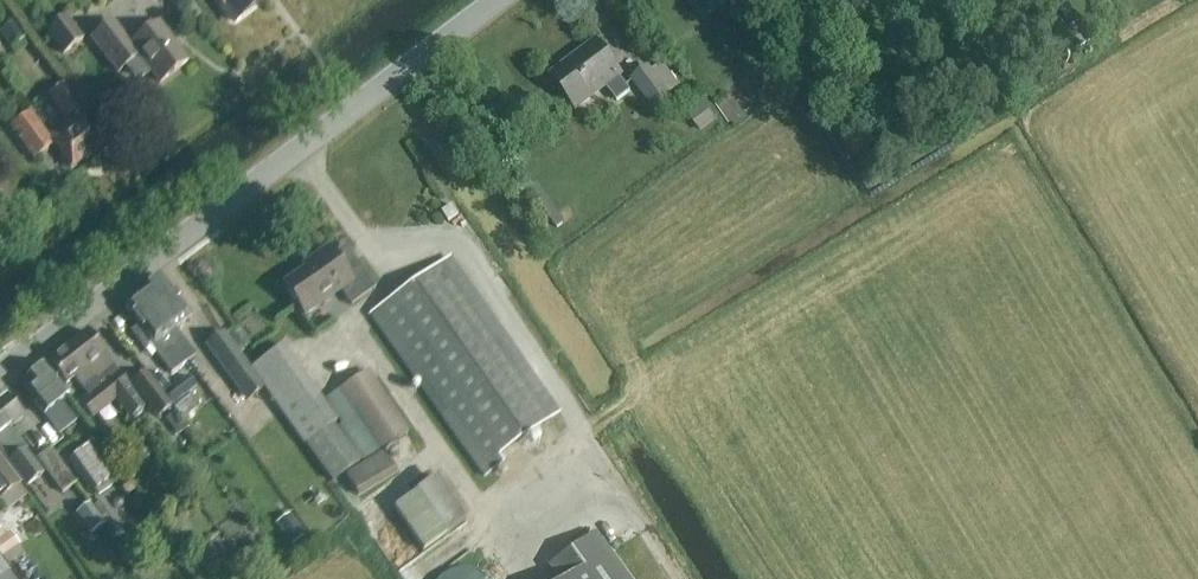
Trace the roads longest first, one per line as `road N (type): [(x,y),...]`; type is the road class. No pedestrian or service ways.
road 1 (tertiary): [(0,375),(497,0)]
road 2 (track): [(585,433),(674,578)]

